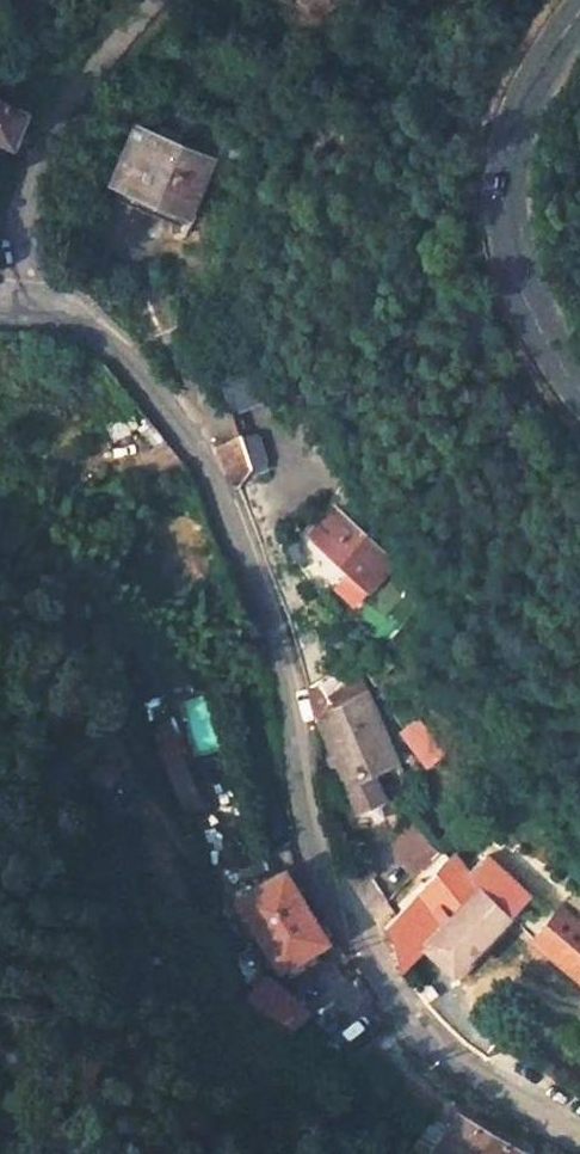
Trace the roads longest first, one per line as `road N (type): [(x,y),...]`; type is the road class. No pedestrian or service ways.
road 1 (residential): [(29,303),(116,351),(218,482),(277,657),(313,860),(354,942),(431,1053),(579,1141)]
road 2 (secondary): [(579,15),(515,119),(504,178),(508,250),(532,316),(579,391)]
road 3 (residential): [(29,303),(18,234),(58,117),(156,0)]

